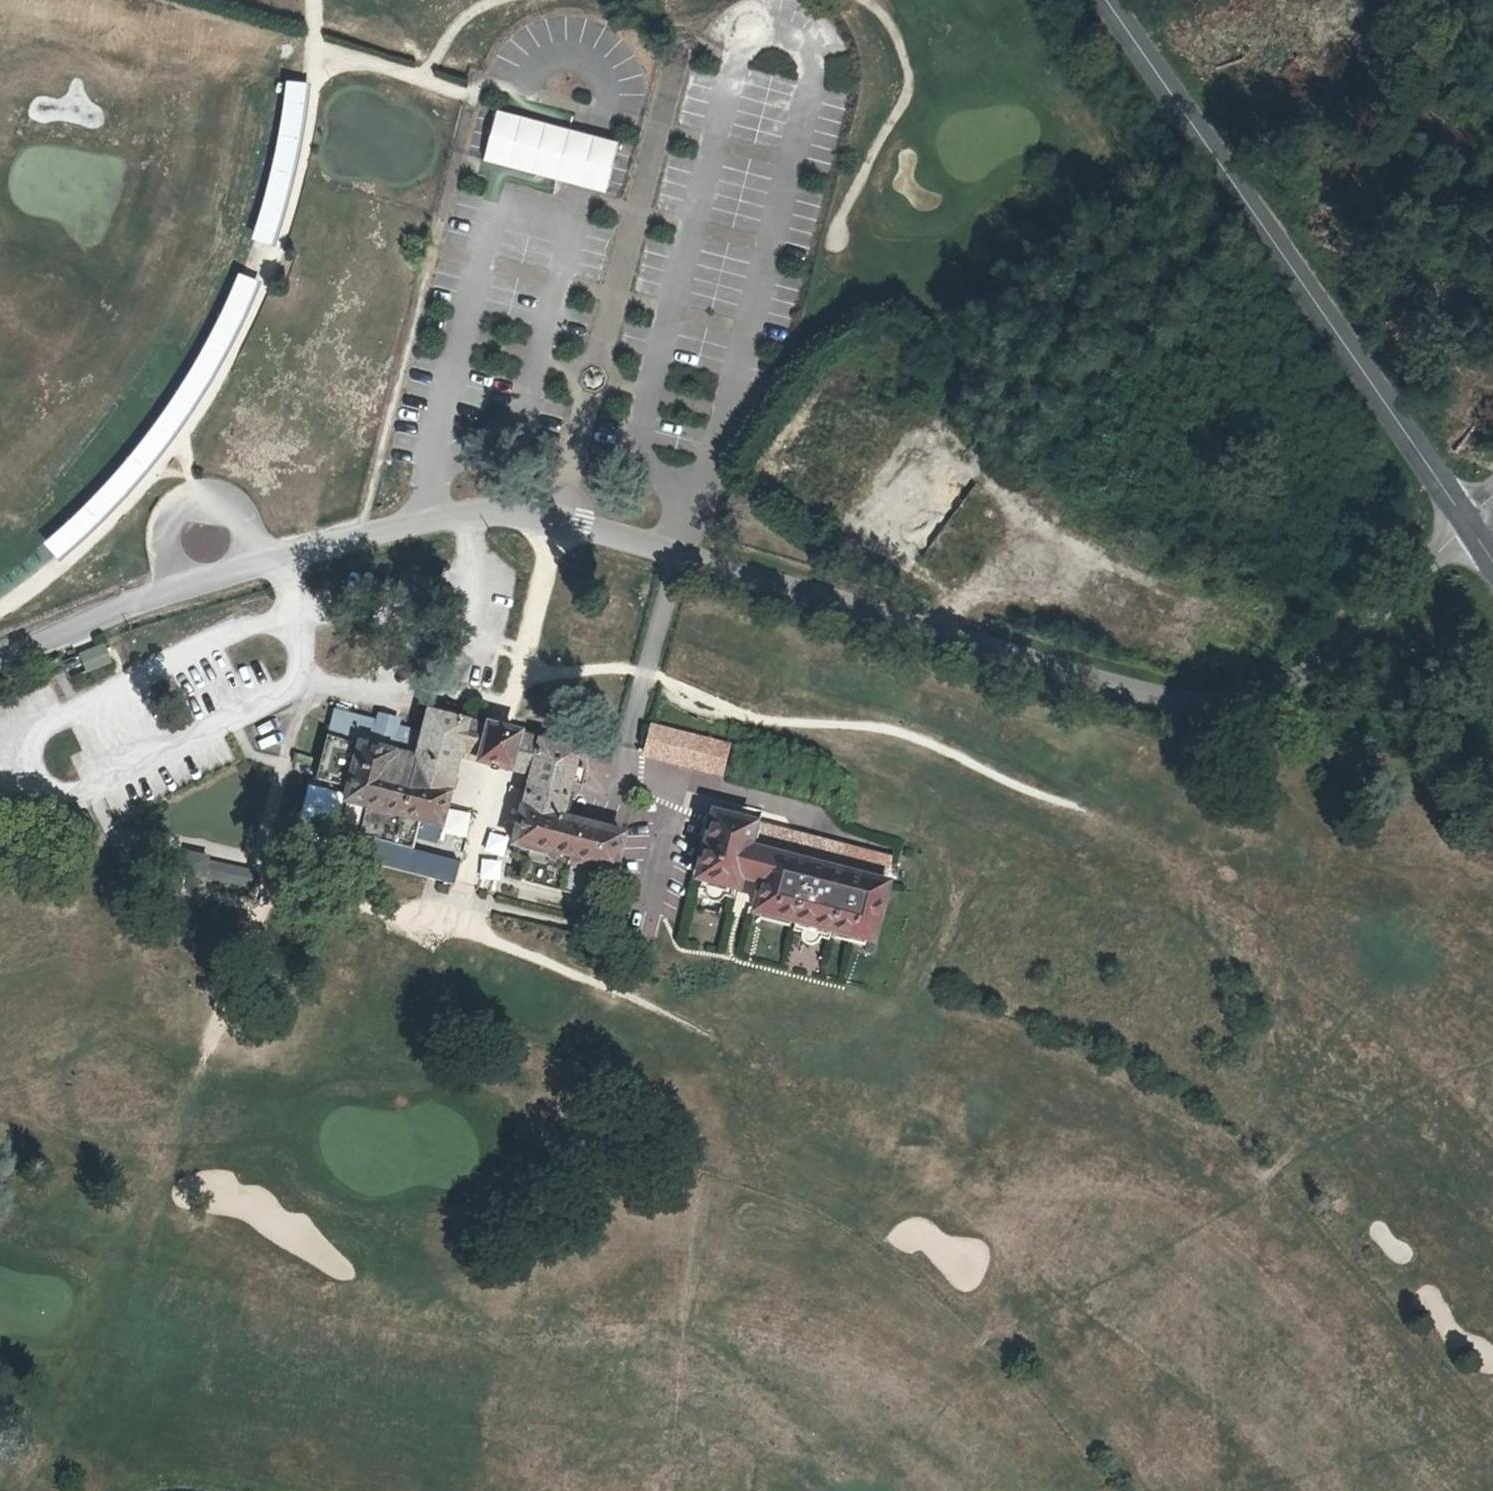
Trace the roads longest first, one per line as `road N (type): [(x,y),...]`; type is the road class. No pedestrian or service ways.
road 1 (unclassified): [(0,669),(257,576),(484,523),(552,527),(1140,701),(1241,700),(1313,658),(1477,527)]
road 2 (tertiary): [(1477,527),(1108,0)]

